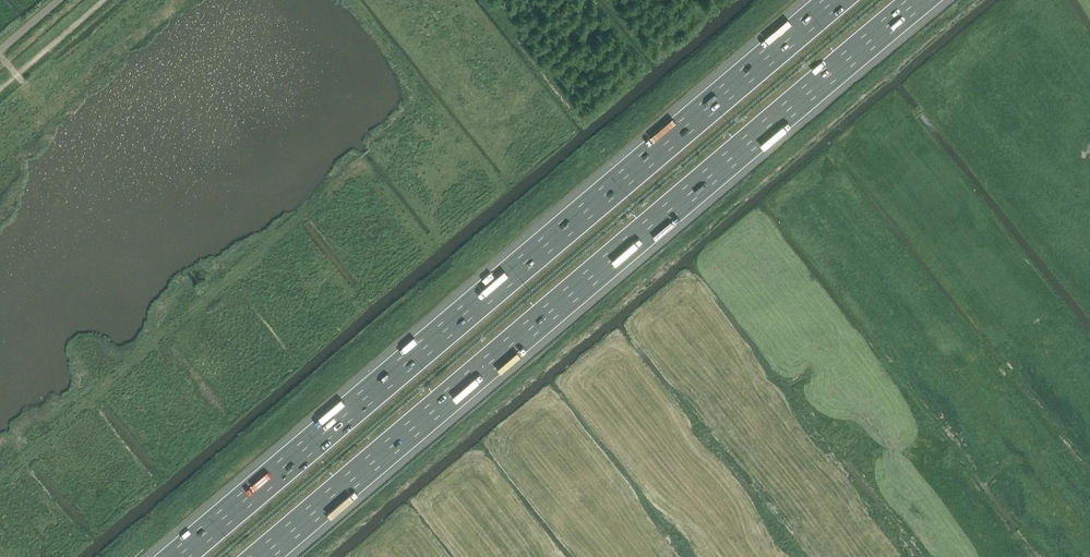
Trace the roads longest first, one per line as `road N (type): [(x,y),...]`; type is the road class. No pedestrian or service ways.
road 1 (motorway): [(838,0),(179,556)]
road 2 (motorway): [(261,556),(919,0)]

